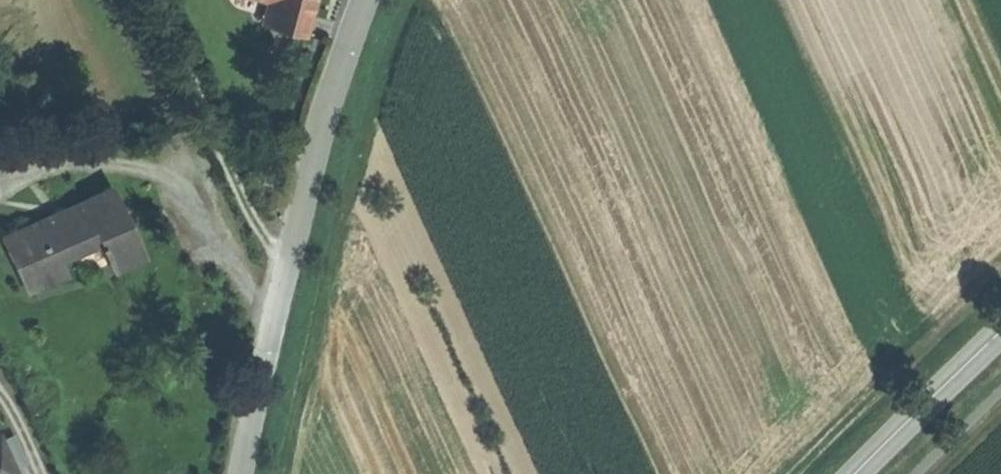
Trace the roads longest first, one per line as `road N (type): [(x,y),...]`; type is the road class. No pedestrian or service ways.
road 1 (residential): [(240,473),(265,328),(365,0)]
road 2 (tertiary): [(1000,337),(864,473)]

